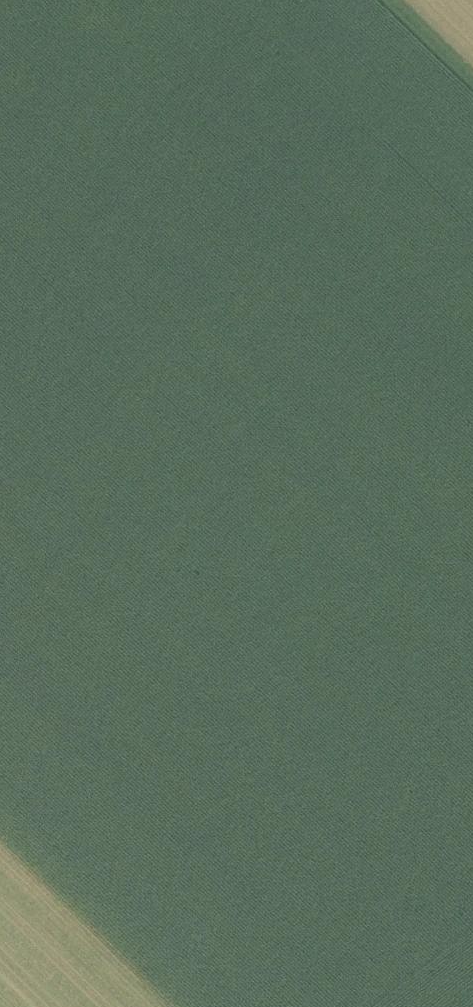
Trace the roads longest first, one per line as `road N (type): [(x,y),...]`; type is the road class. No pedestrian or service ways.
road 1 (track): [(0,859),(148,1006)]

